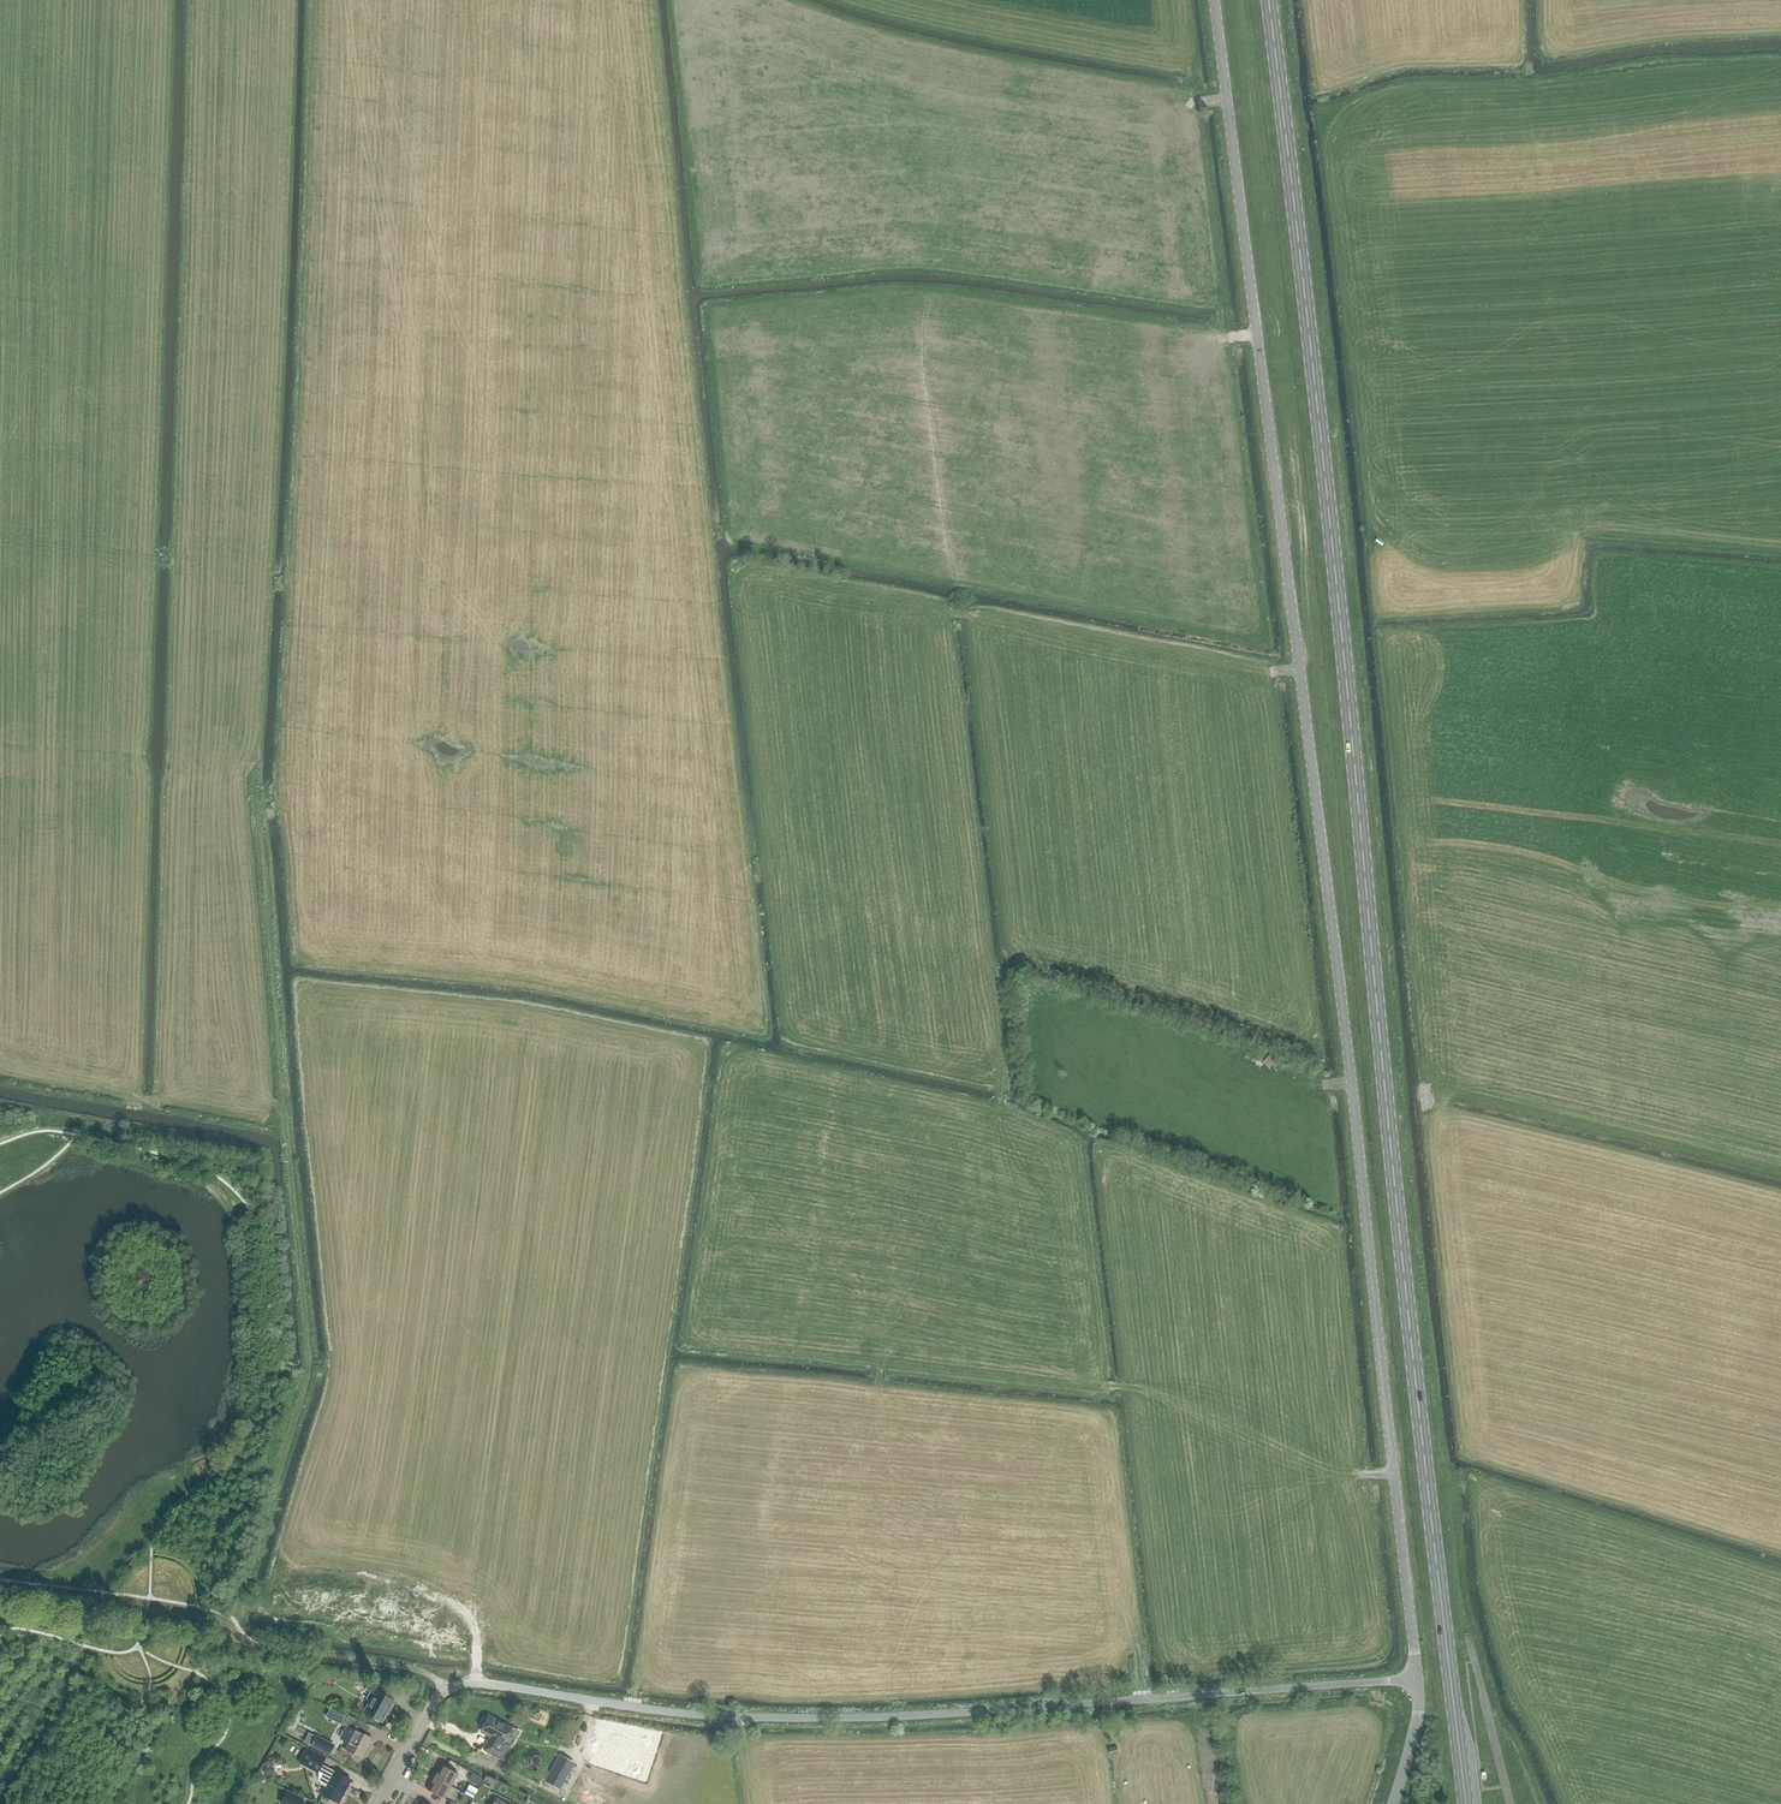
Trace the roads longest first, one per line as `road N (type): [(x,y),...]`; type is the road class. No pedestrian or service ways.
road 1 (primary): [(1466,1803),(1269,0)]
road 2 (unclassified): [(1416,1678),(1340,998),(1214,0)]
road 3 (unclassified): [(1416,1678),(848,1717),(683,1713),(471,1682),(445,1691)]
road 4 (track): [(237,1619),(311,1376),(290,1141)]
road 5 (track): [(445,1691),(421,1670),(250,1642),(237,1619)]
road 6 (unclassified): [(378,1803),(445,1691)]
road 7 (unclassified): [(1393,1803),(1415,1729),(1416,1678)]

